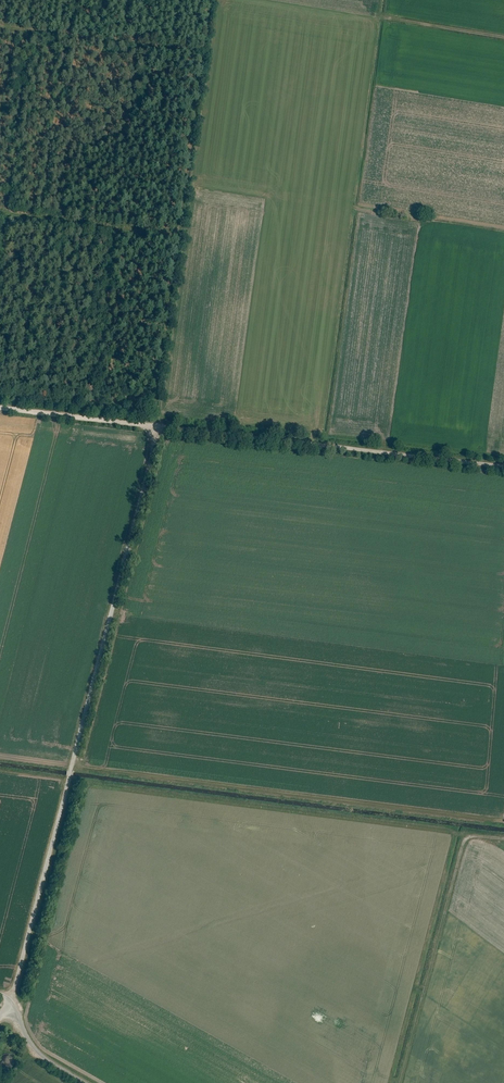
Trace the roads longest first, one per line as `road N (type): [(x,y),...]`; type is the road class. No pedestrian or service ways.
road 1 (track): [(153,425),(68,781),(14,992),(0,1016)]
road 2 (track): [(153,425),(503,466)]
road 3 (track): [(0,407),(153,425)]

